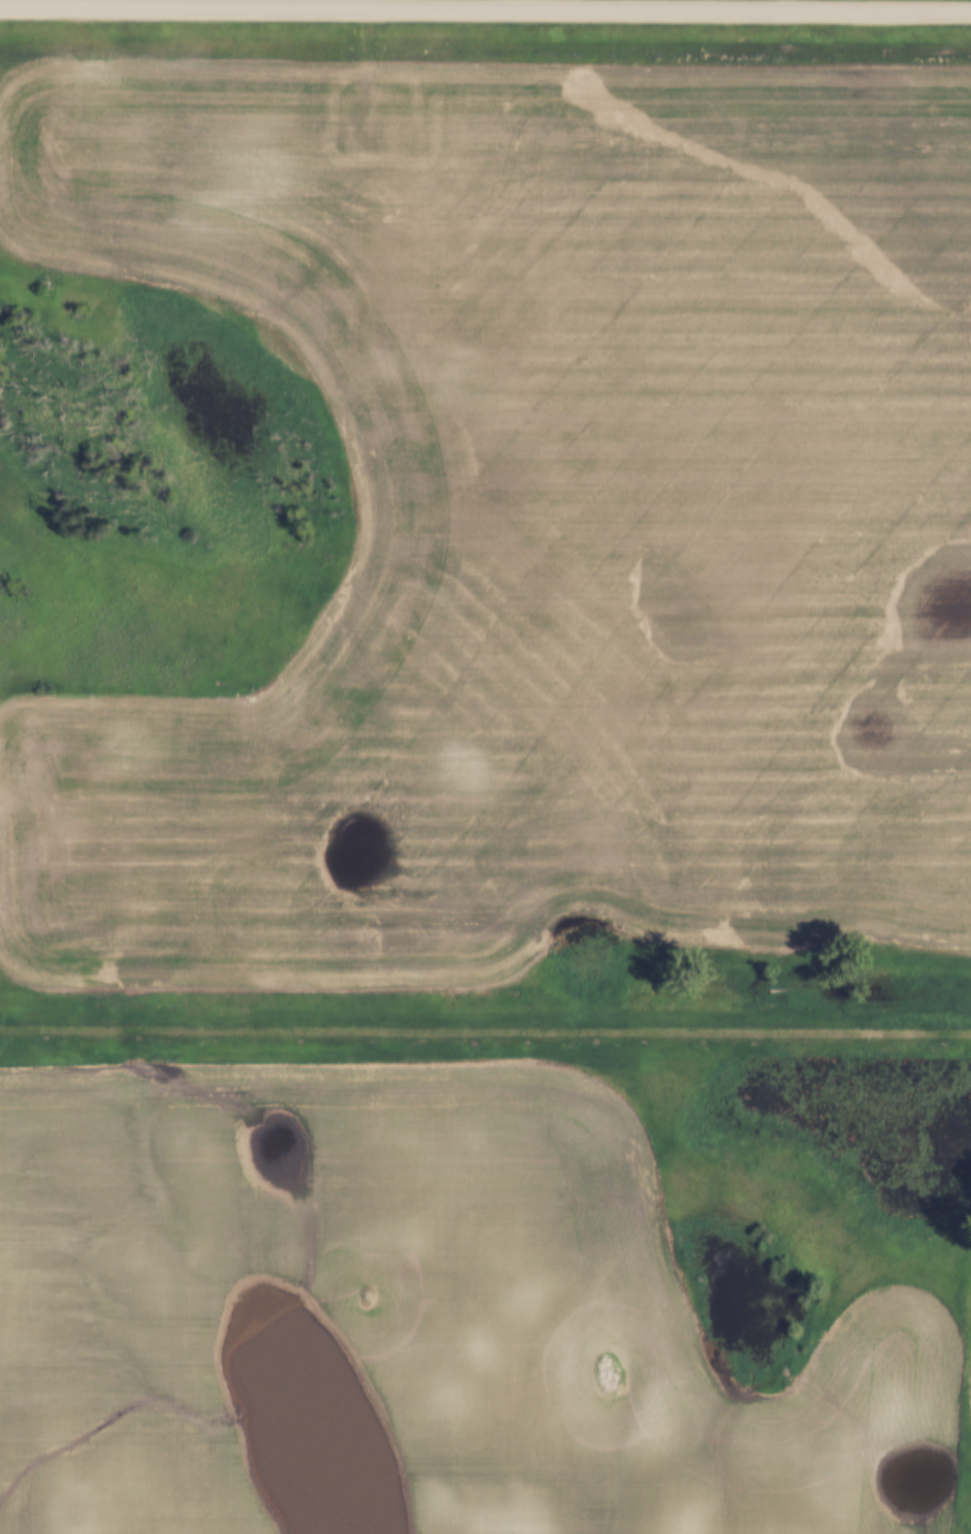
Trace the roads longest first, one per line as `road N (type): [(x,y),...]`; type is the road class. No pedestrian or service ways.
road 1 (tertiary): [(970,13),(0,7)]

